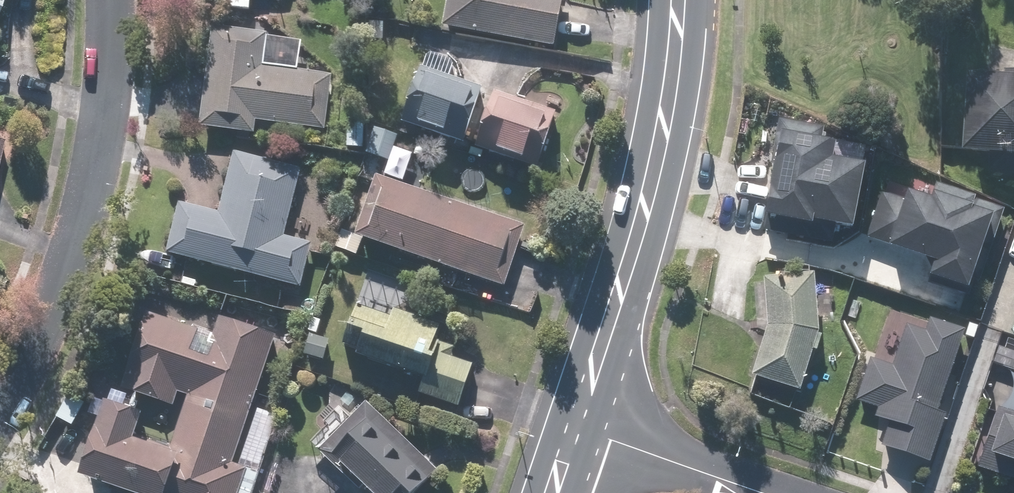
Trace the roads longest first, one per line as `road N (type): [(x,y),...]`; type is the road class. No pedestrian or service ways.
road 1 (secondary): [(569,430),(660,144),(678,0)]
road 2 (residential): [(0,414),(56,284),(94,153),(105,0)]
road 3 (residential): [(569,430),(763,492)]

